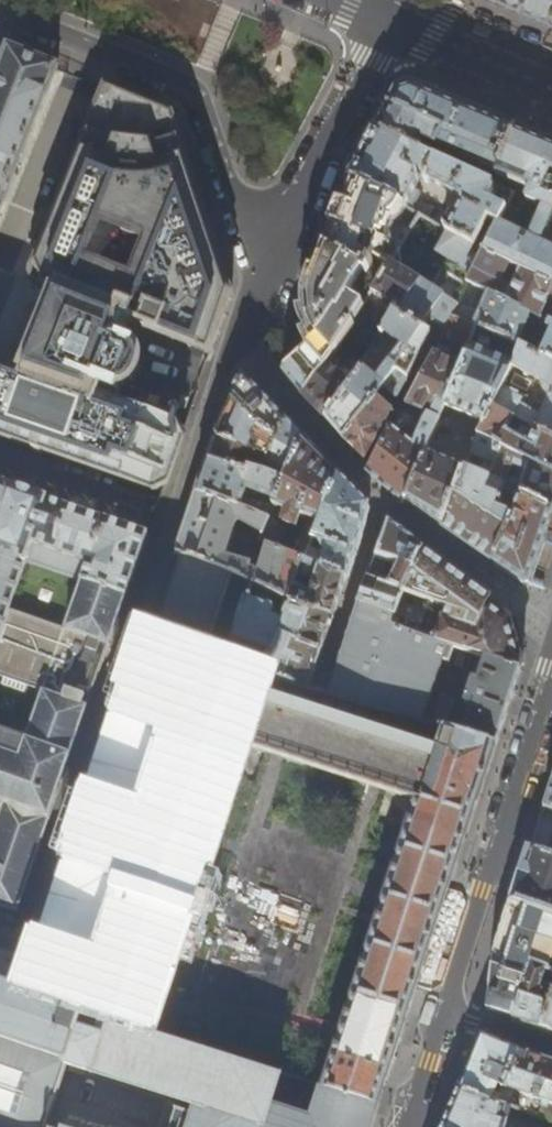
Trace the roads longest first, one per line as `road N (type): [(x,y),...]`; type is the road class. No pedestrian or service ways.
road 1 (residential): [(234,338),(390,15)]
road 2 (residential): [(444,1010),(551,684)]
road 3 (tertiary): [(390,15),(551,82)]
road 4 (residential): [(406,1126),(444,1010)]

